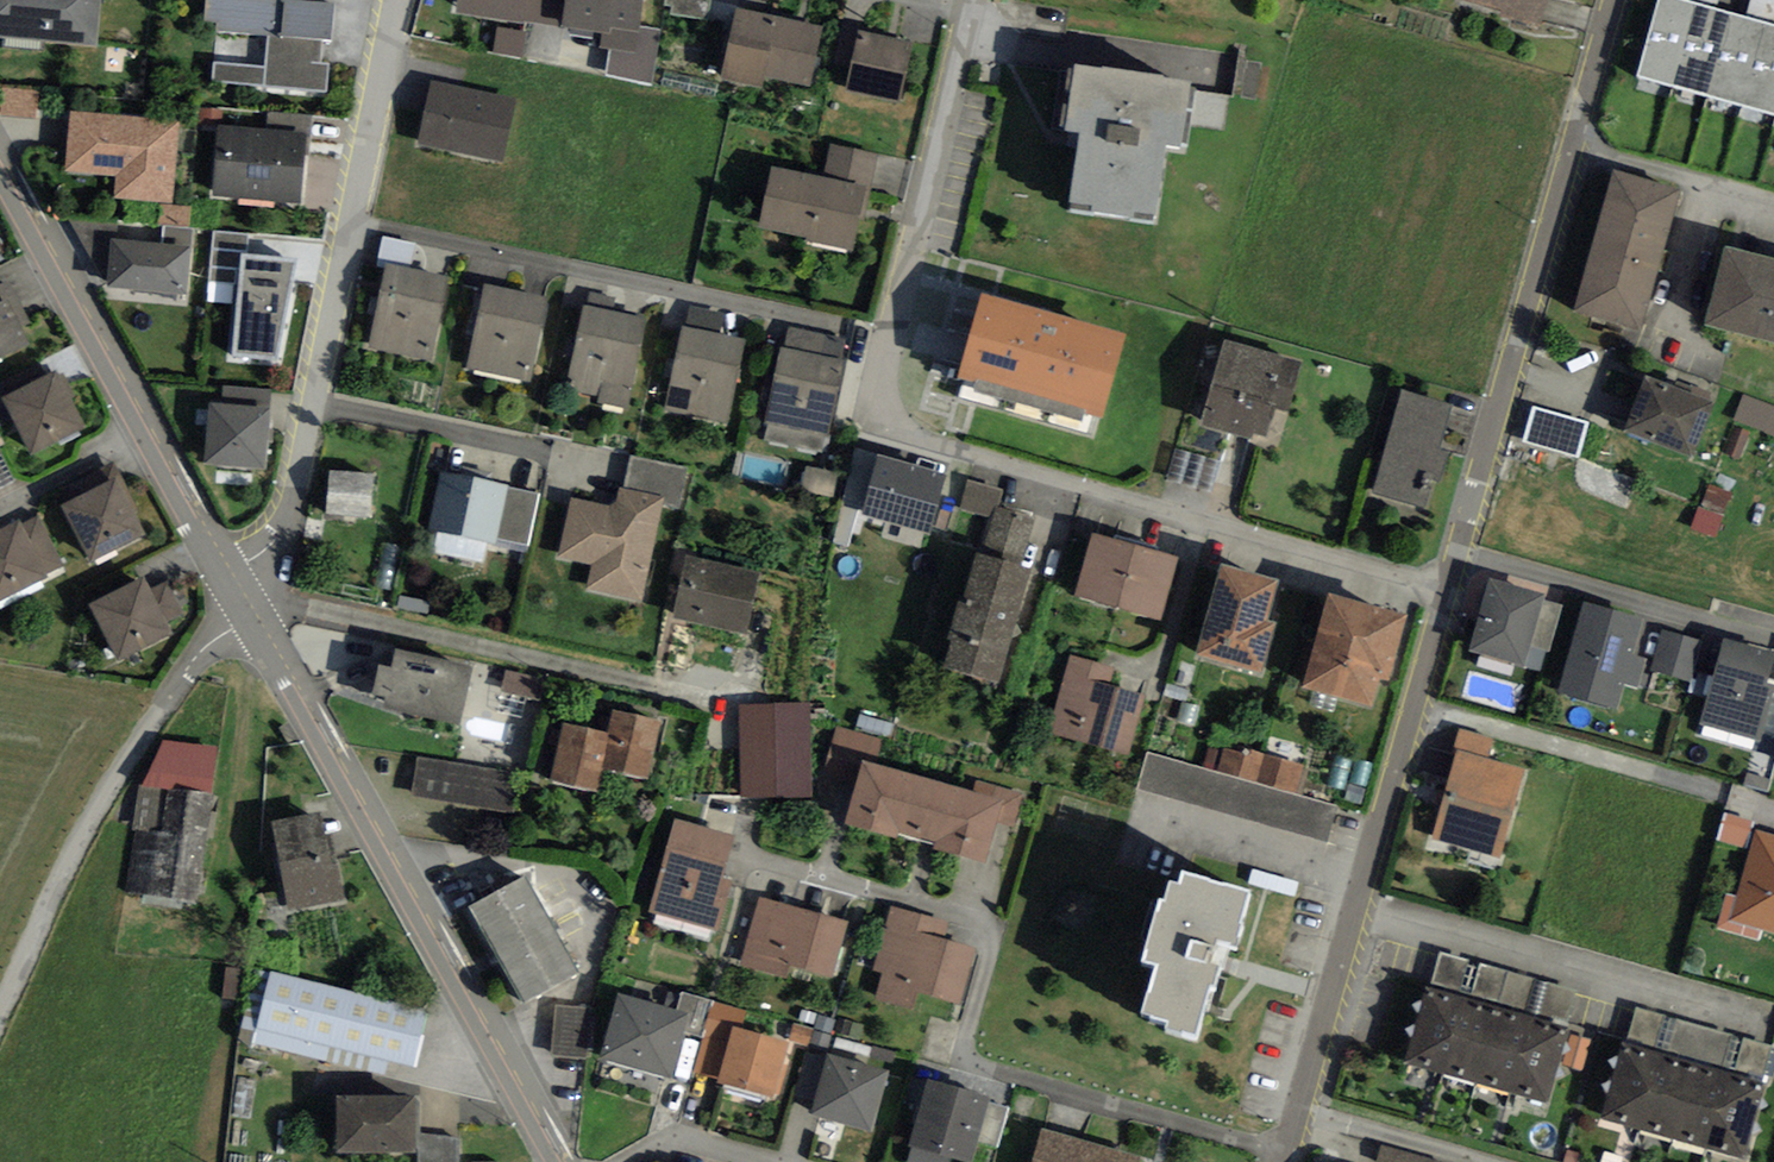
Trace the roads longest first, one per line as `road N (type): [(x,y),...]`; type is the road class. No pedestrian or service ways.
road 1 (residential): [(1439,598),(895,429),(877,414),(875,372),(969,0)]
road 2 (residential): [(560,1161),(252,612)]
road 3 (residential): [(1610,0),(1439,598)]
road 4 (residential): [(228,571),(276,541),(295,501),(399,0)]
road 5 (residential): [(1439,598),(1281,1161)]
road 6 (unclassified): [(252,612),(200,654),(160,708),(80,835),(0,1008)]
road 7 (residential): [(228,571),(0,164)]

